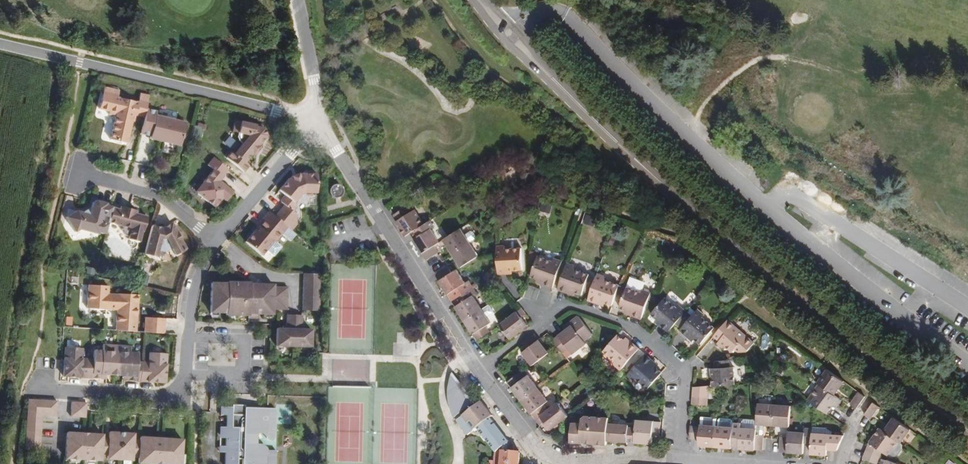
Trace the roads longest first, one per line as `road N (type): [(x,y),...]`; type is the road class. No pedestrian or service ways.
road 1 (tertiary): [(967,431),(664,186),(477,0)]
road 2 (residential): [(479,369),(568,304),(614,319),(684,367),(678,458)]
road 3 (unclassified): [(0,42),(318,120)]
road 4 (residential): [(41,386),(179,397),(197,282),(216,241)]
road 5 (residential): [(479,369),(318,120)]
road 6 (residential): [(216,241),(318,120)]
road 7 (residential): [(78,173),(153,194),(216,241)]
road 8 (residential): [(570,463),(539,449),(479,369)]
road 9 (unclassified): [(298,0),(318,120)]

